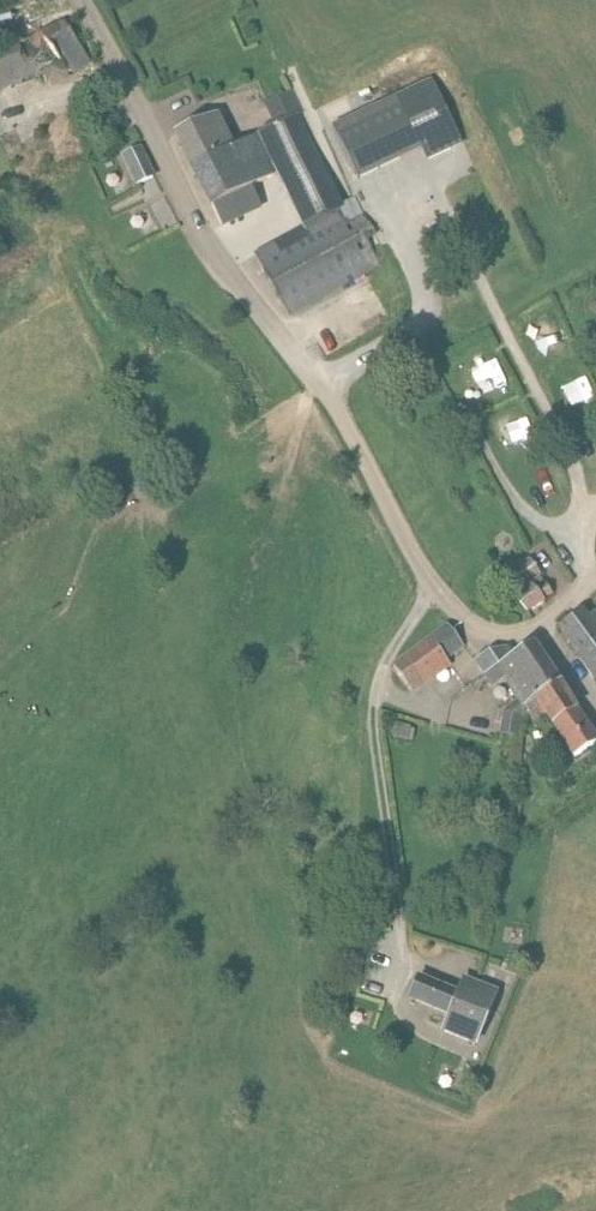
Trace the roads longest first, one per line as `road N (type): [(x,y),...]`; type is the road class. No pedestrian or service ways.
road 1 (unclassified): [(434,587),(324,390),(220,261),(81,0)]
road 2 (residential): [(434,587),(394,648),(374,698),(402,966)]
road 3 (unclassified): [(595,580),(534,631),(503,637),(475,629),(434,587)]

